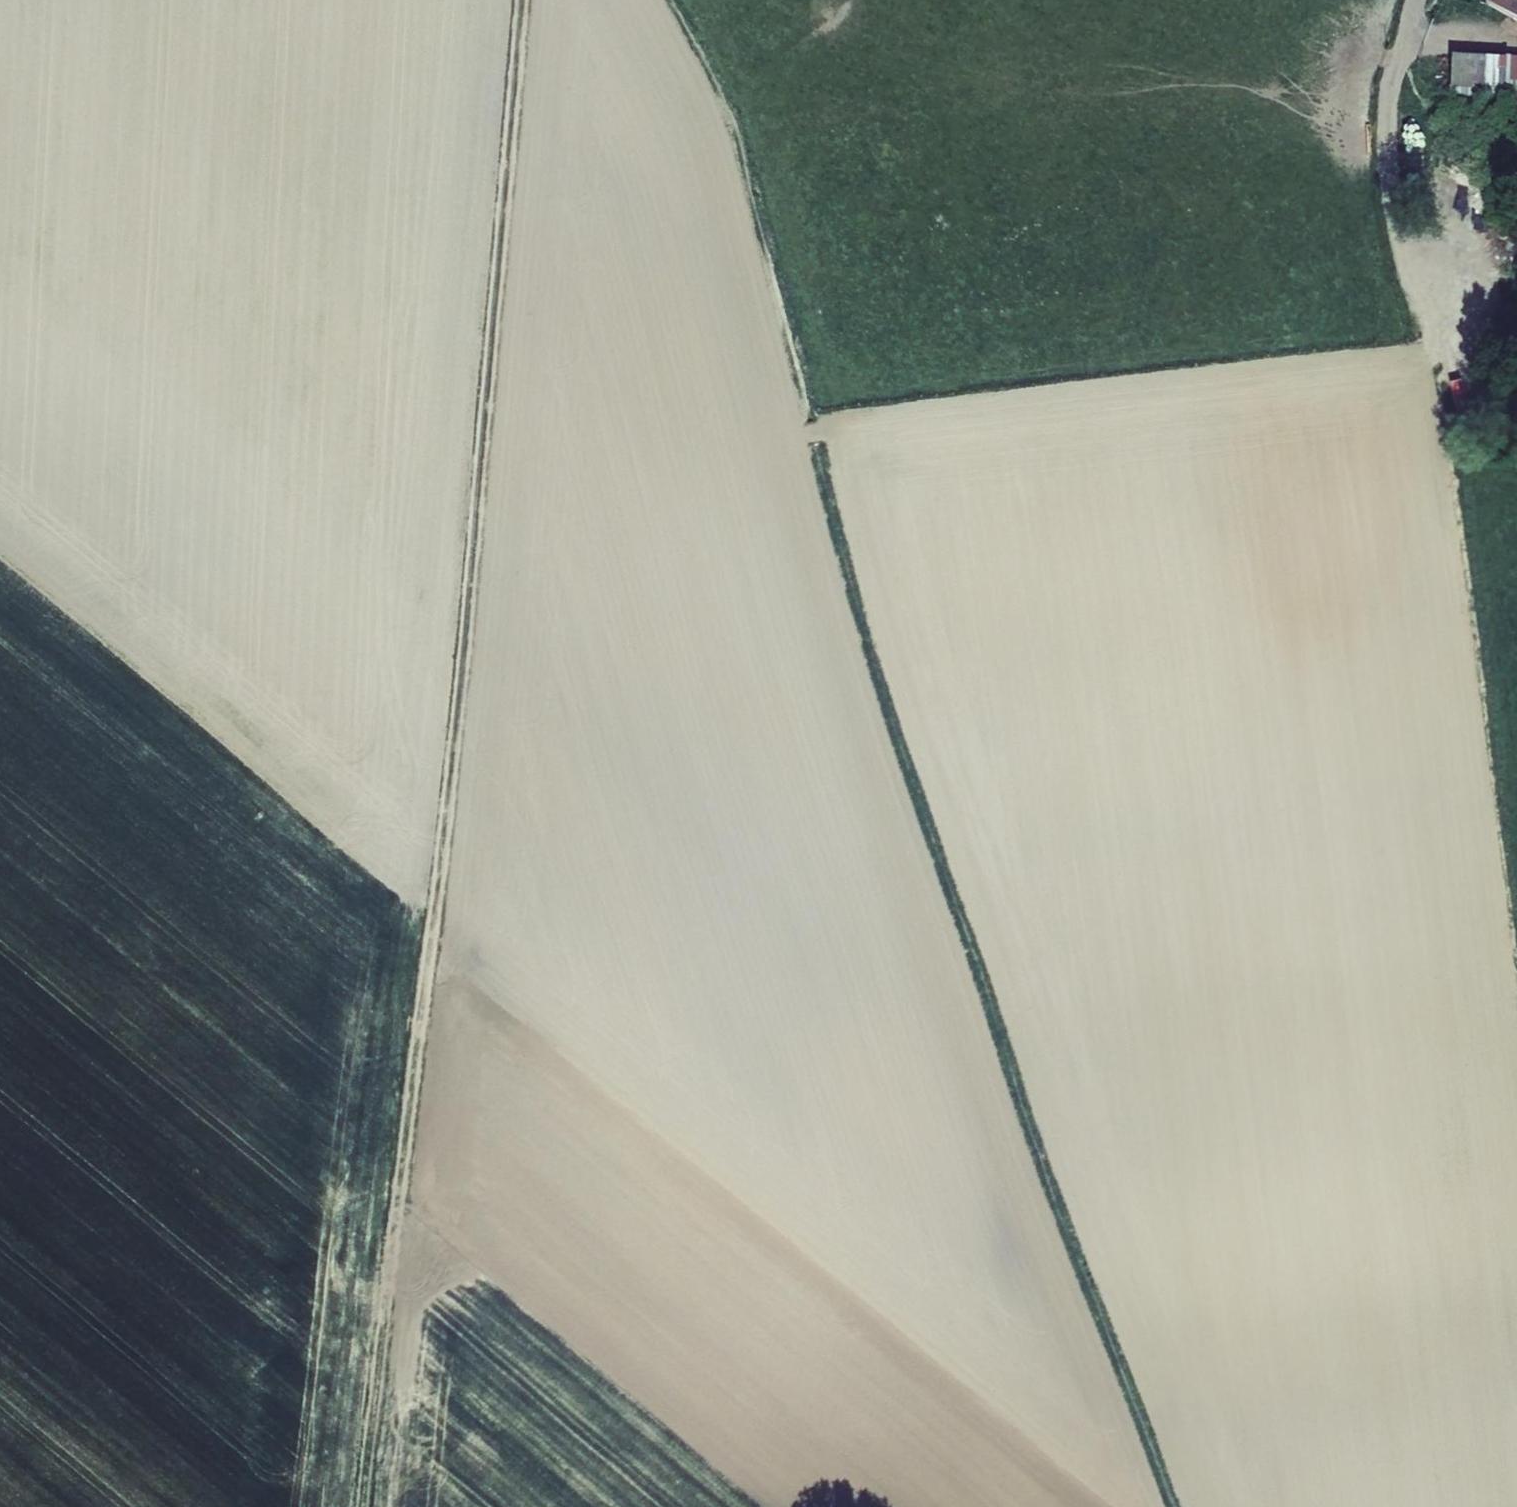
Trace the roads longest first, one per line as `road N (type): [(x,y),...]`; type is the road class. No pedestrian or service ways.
road 1 (track): [(362,1506),(440,849),(520,0)]
road 2 (track): [(1416,0),(1389,65),(1391,149),(1405,258),(1441,354)]

